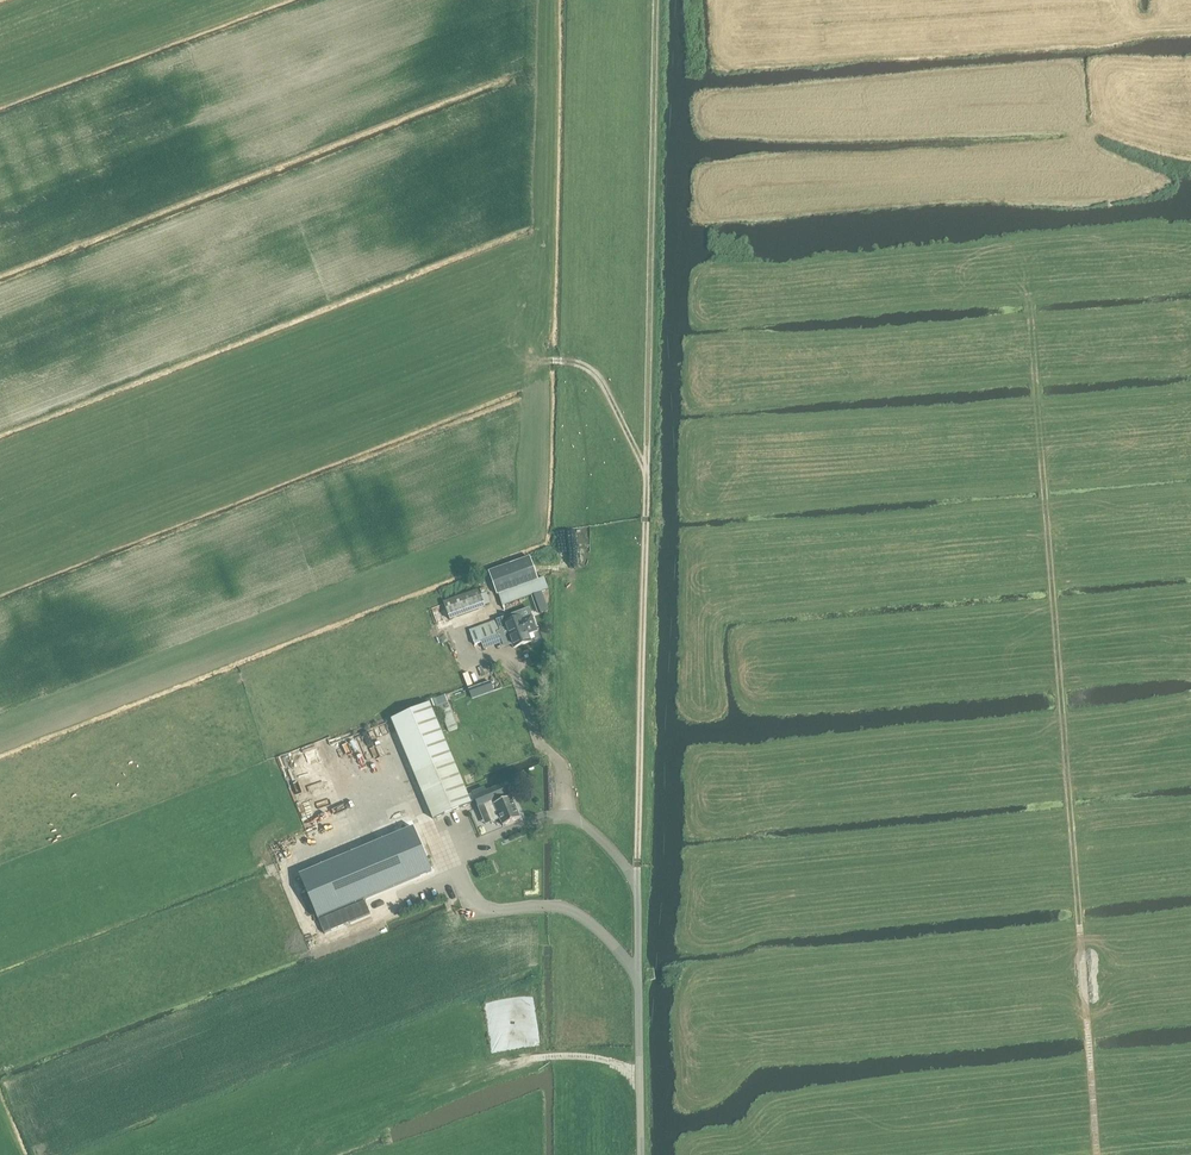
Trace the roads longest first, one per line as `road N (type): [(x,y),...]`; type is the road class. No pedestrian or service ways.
road 1 (track): [(639,884),(656,0)]
road 2 (track): [(1098,1154),(1030,295)]
road 3 (unclassified): [(641,1154),(639,884),(592,830),(571,818)]

